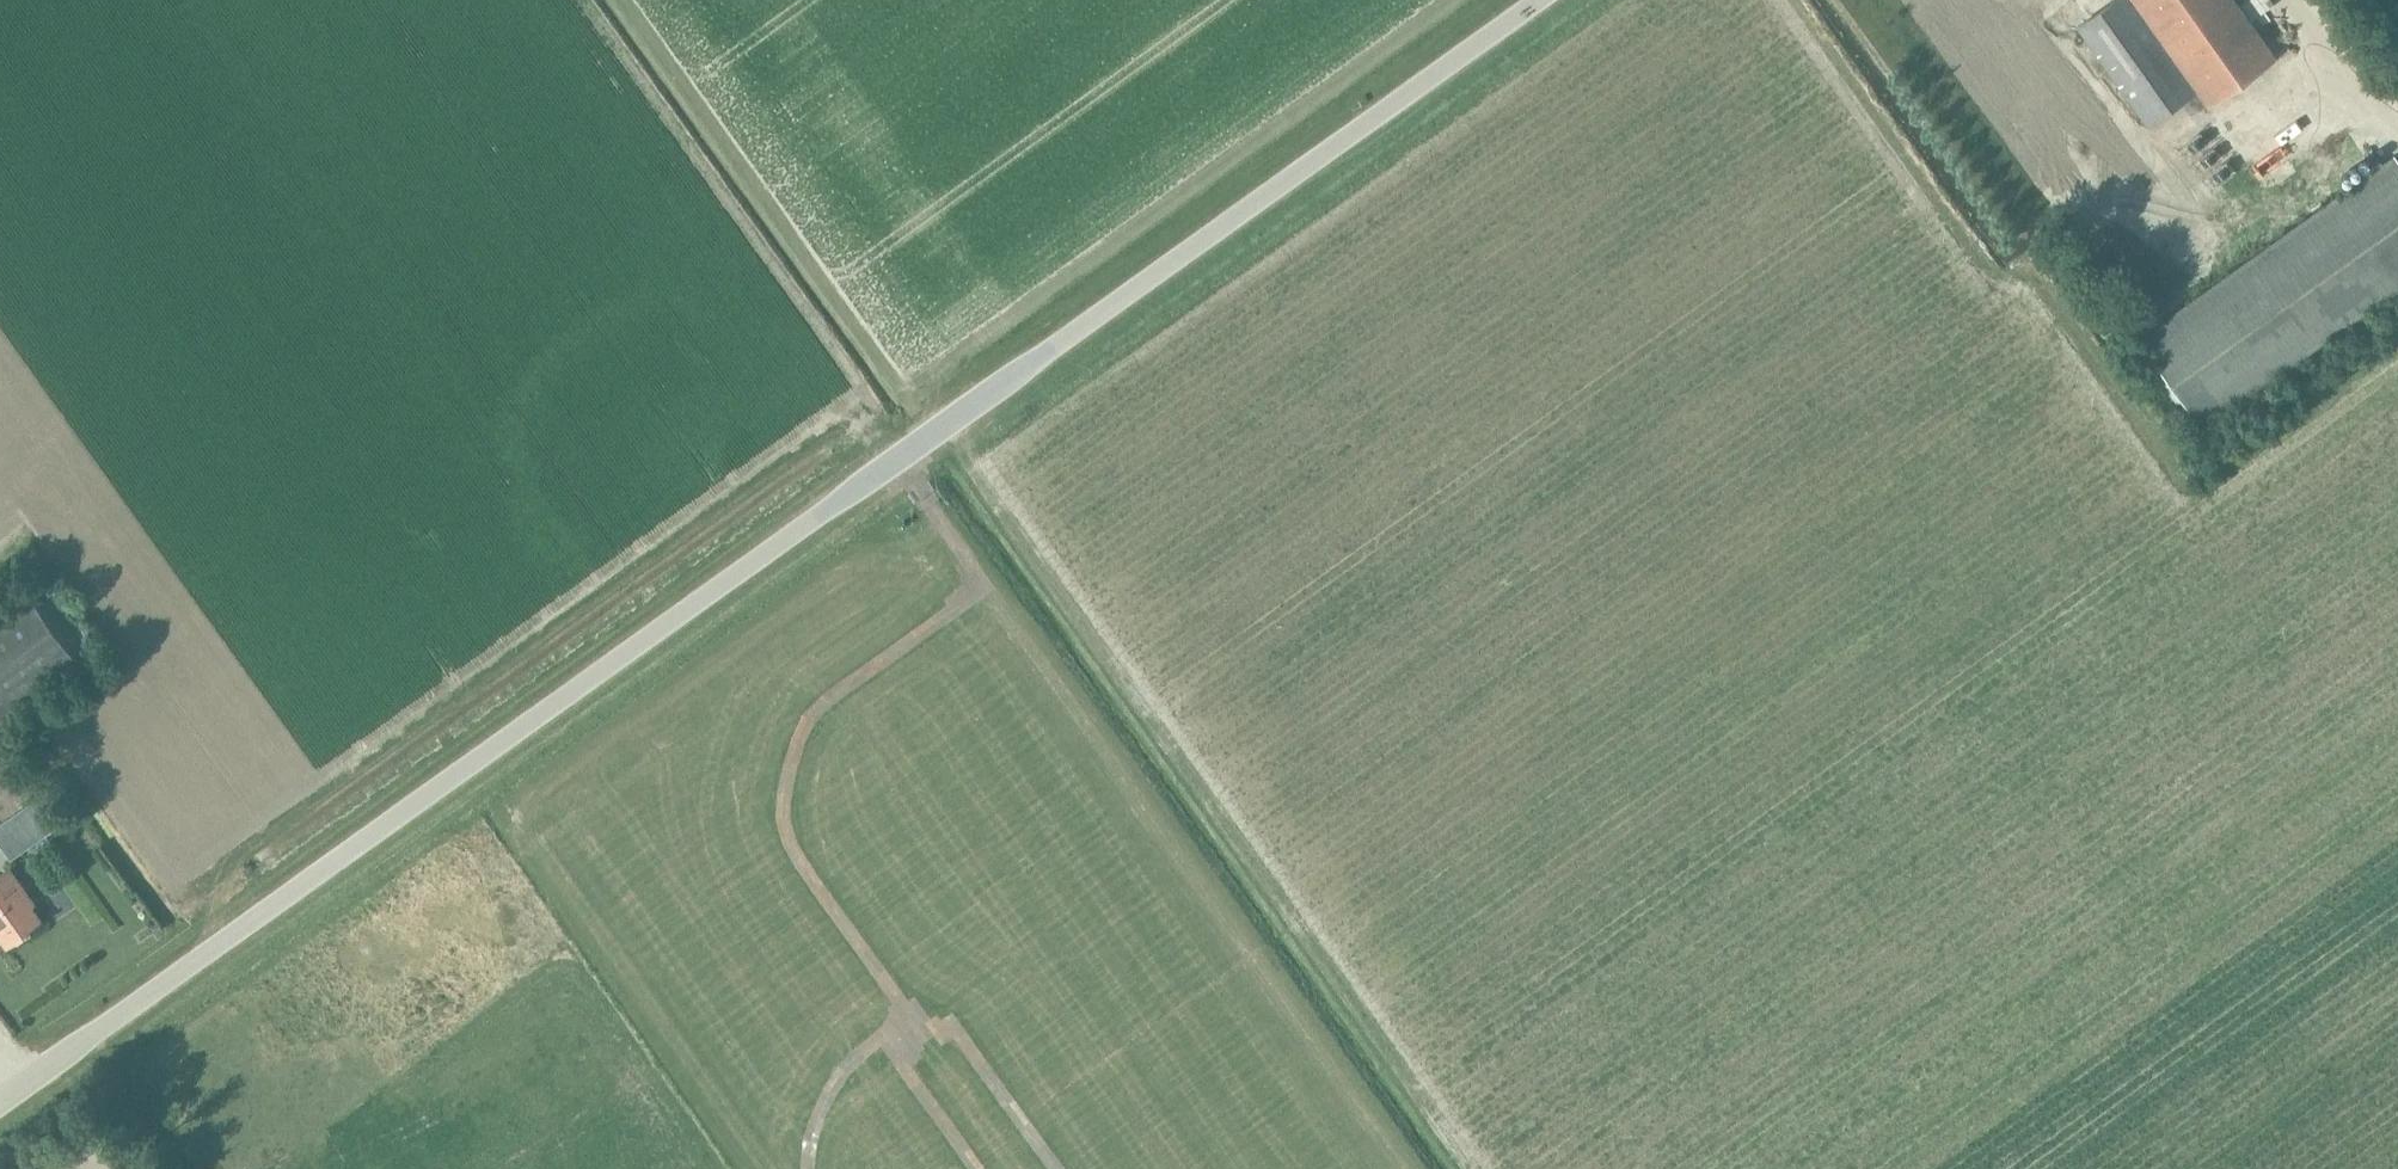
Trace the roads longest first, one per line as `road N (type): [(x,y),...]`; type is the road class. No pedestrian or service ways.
road 1 (unclassified): [(0,1104),(1541,0)]

